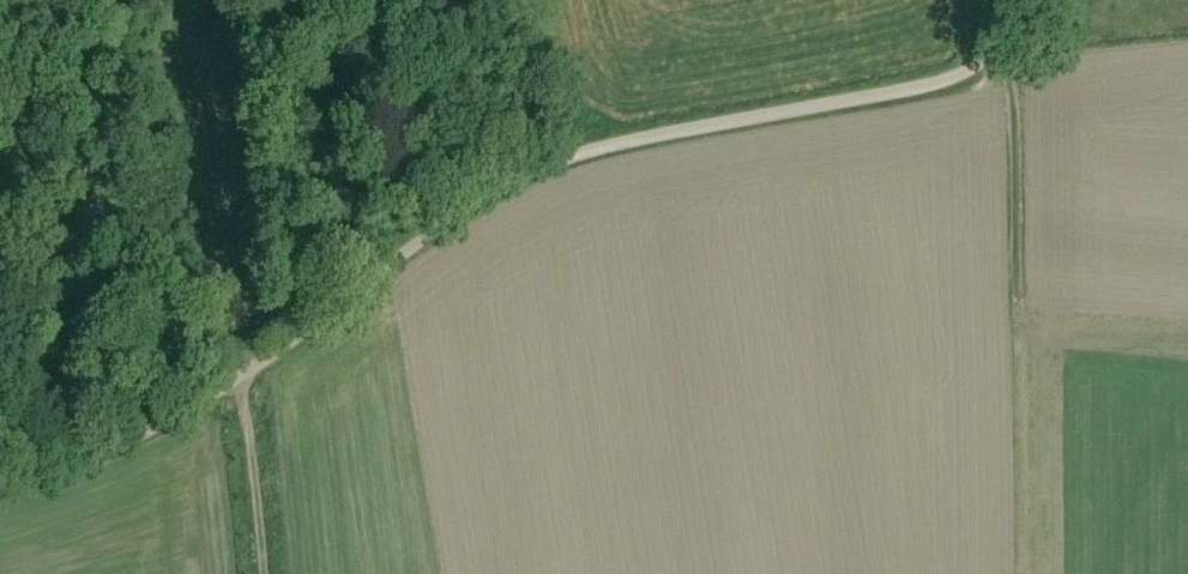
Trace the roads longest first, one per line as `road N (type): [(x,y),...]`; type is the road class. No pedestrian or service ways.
road 1 (unclassified): [(0,493),(72,470),(172,418),(503,182),(598,153),(941,83),(994,50),(1033,0)]
road 2 (track): [(1038,573),(1035,399),(1012,311),(1005,39)]
road 3 (track): [(247,360),(190,0)]
road 4 (track): [(247,360),(257,392),(268,573)]

